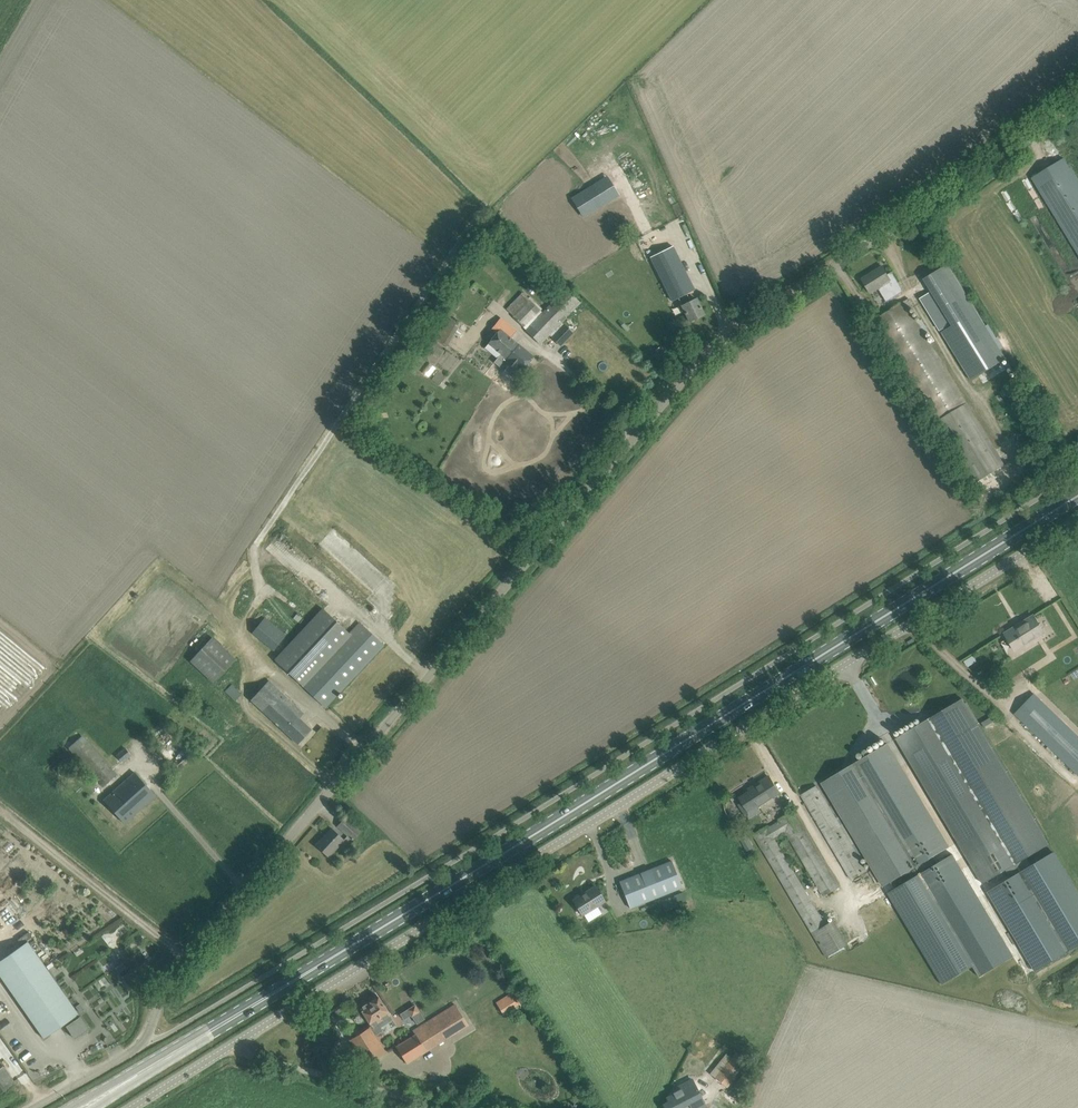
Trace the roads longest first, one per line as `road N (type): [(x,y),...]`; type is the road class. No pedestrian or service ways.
road 1 (unclassified): [(1077,105),(713,351),(170,982),(145,1041),(33,1107)]
road 2 (primary): [(82,1107),(1077,498)]
road 3 (unclassified): [(227,1047),(1077,522)]
road 4 (track): [(240,634),(260,606),(254,551),(480,212)]
road 5 (unclassified): [(434,1107),(227,1047)]

